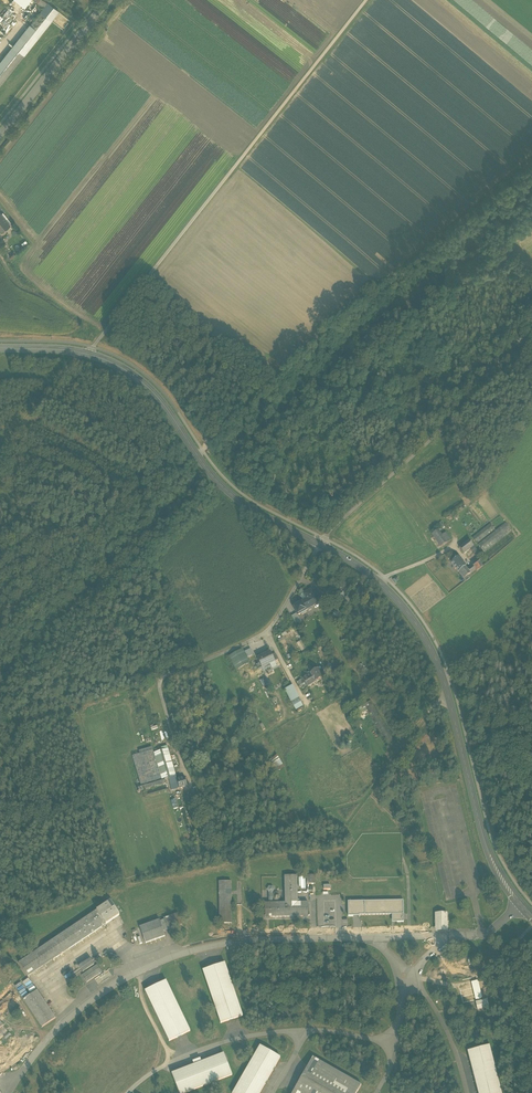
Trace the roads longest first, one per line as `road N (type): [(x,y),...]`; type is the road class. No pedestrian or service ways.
road 1 (track): [(366,0),(83,352)]
road 2 (primary): [(320,544),(379,582),(429,645),(485,843),(501,879),(531,916)]
road 3 (track): [(531,159),(202,450)]
road 4 (primary): [(0,348),(83,352),(116,365),(168,411),(226,489),(320,544)]
road 5 (unclassified): [(531,348),(320,544)]
road 6 (track): [(0,725),(116,599),(134,619),(157,684)]
road 7 (unclassified): [(157,684),(263,632),(320,544)]
road 8 (tertiary): [(0,135),(109,0)]
road 9 (track): [(359,801),(447,690)]
road 10 (track): [(531,606),(453,674),(447,690)]

